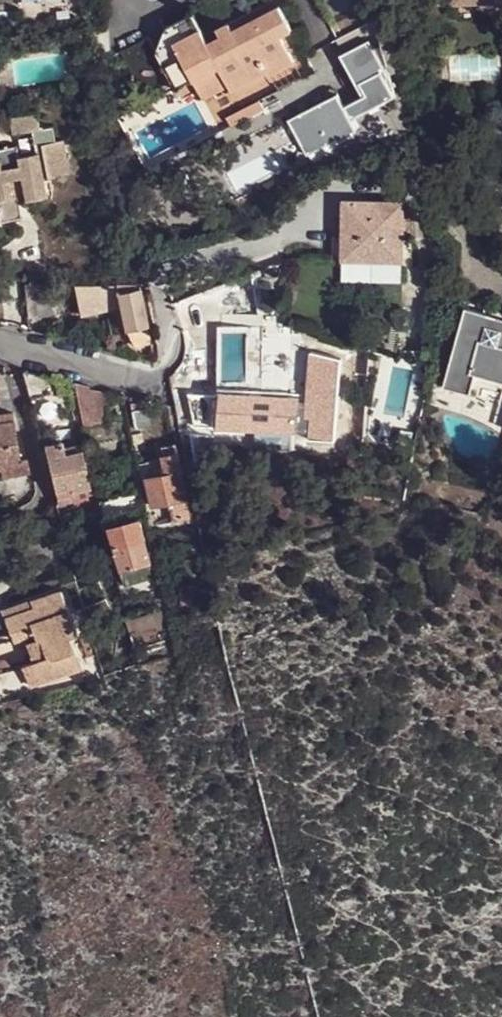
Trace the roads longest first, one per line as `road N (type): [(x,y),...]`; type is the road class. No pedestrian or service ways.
road 1 (residential): [(0,348),(159,387)]

